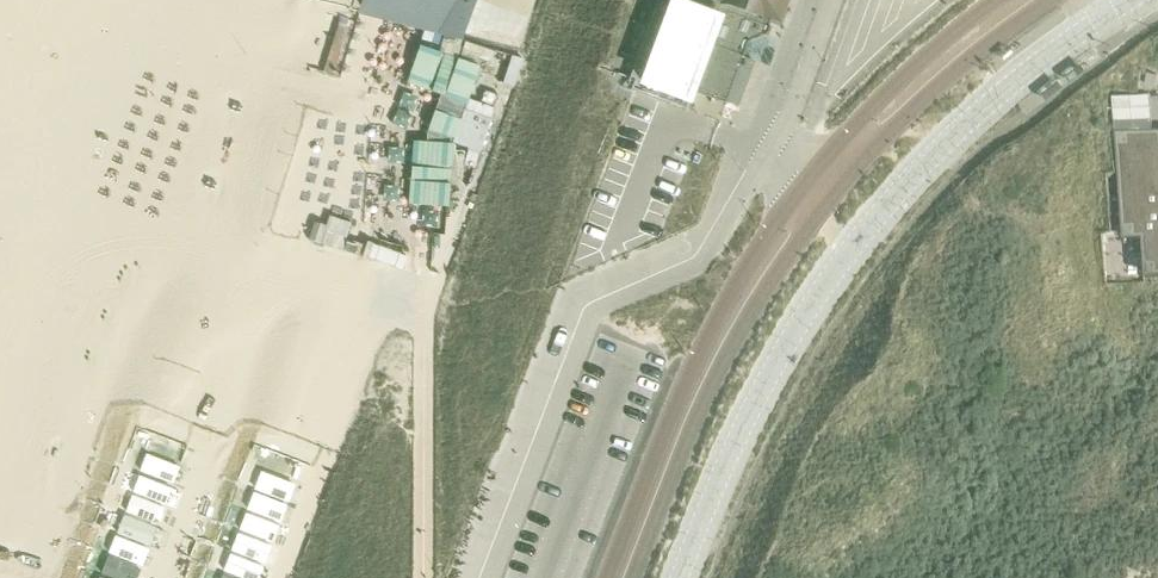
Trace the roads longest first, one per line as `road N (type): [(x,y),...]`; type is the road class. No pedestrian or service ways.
road 1 (primary): [(809,179),(728,294),(607,577)]
road 2 (primary): [(633,577),(714,374),(830,198)]
road 3 (primary): [(830,198),(922,97),(1055,0)]
road 4 (primary): [(997,0),(894,85),(809,179)]
road 5 (unclassified): [(809,0),(774,90),(771,155),(809,179)]

